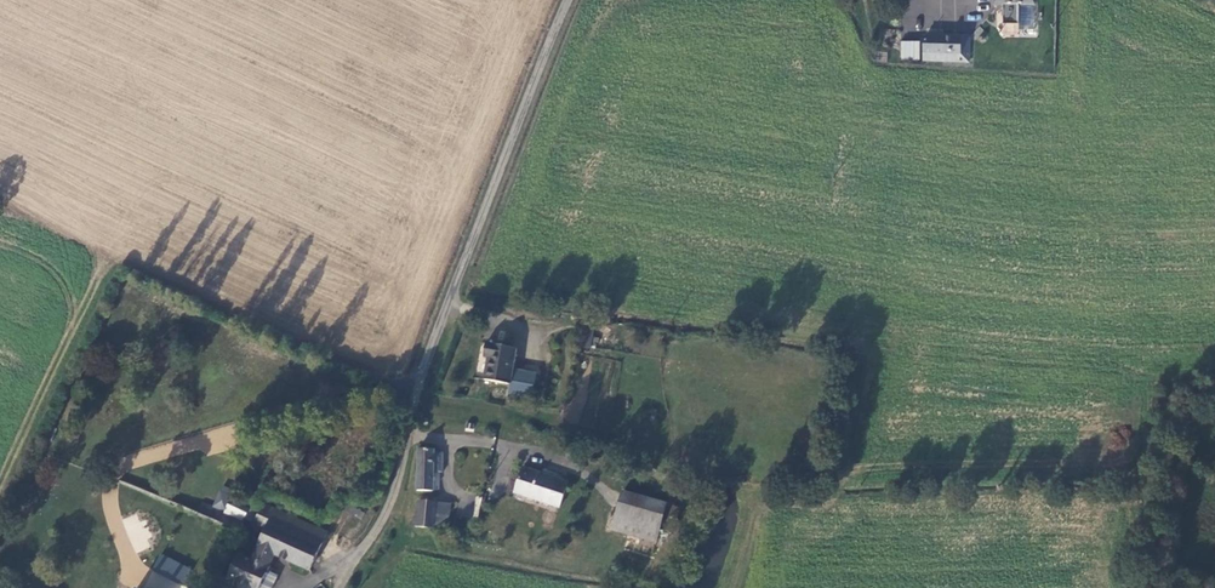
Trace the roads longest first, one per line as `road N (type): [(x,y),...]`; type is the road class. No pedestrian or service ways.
road 1 (unclassified): [(572,0),(424,371),(386,509),(347,561),(304,587)]

